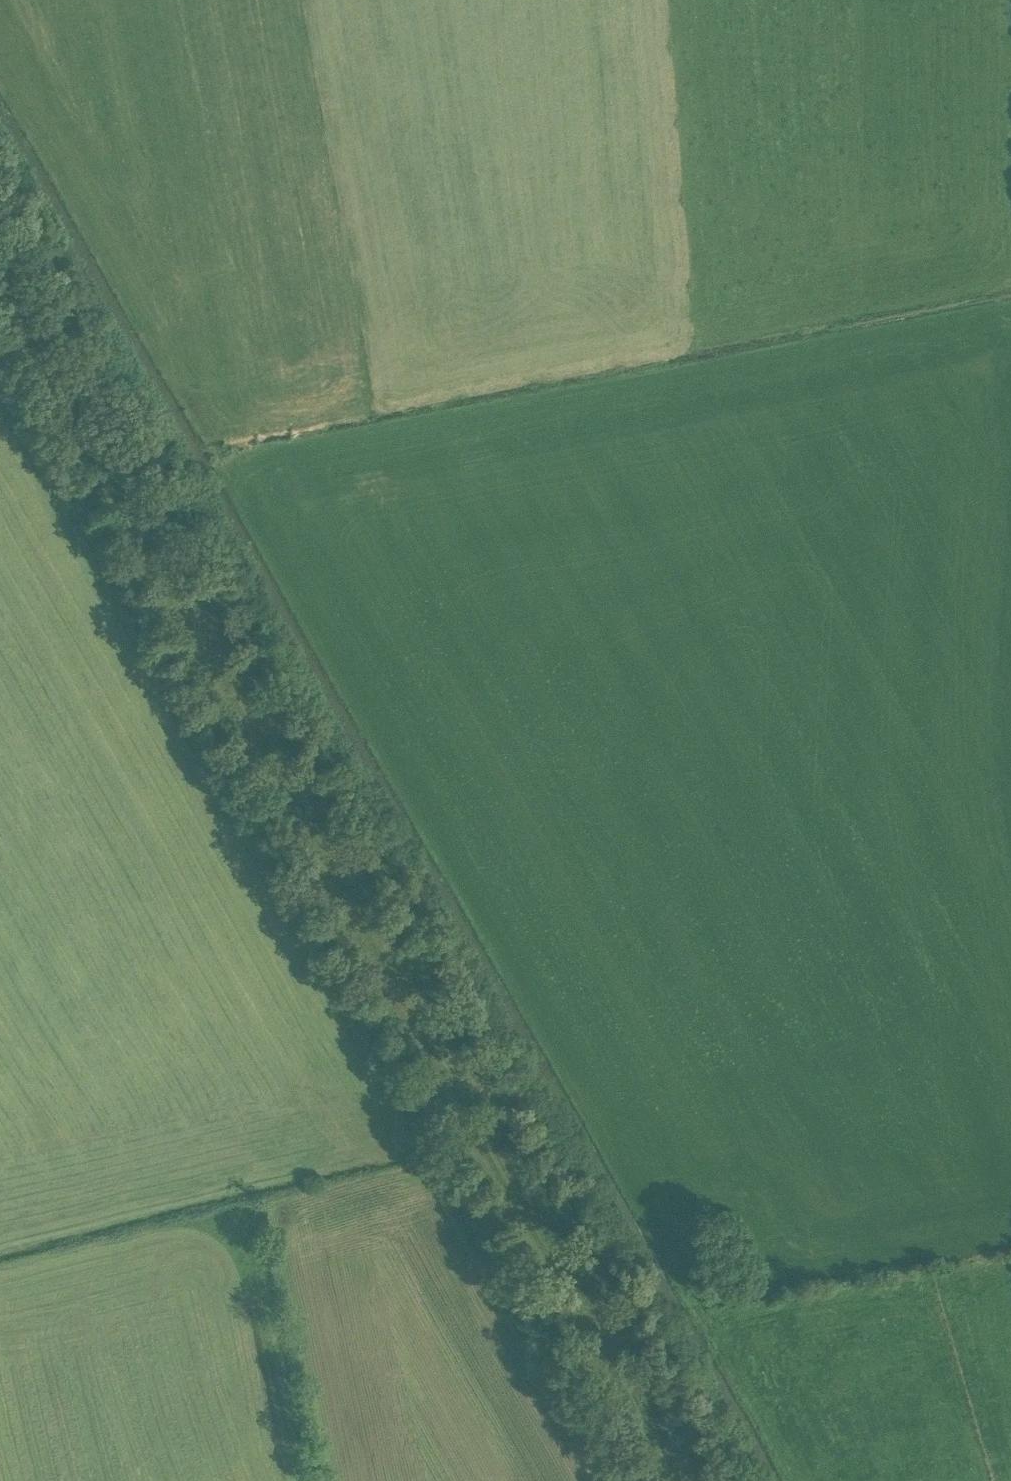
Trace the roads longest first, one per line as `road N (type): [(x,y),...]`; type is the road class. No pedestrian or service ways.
road 1 (track): [(990,1480),(940,1305),(945,1287),(1010,1261)]

